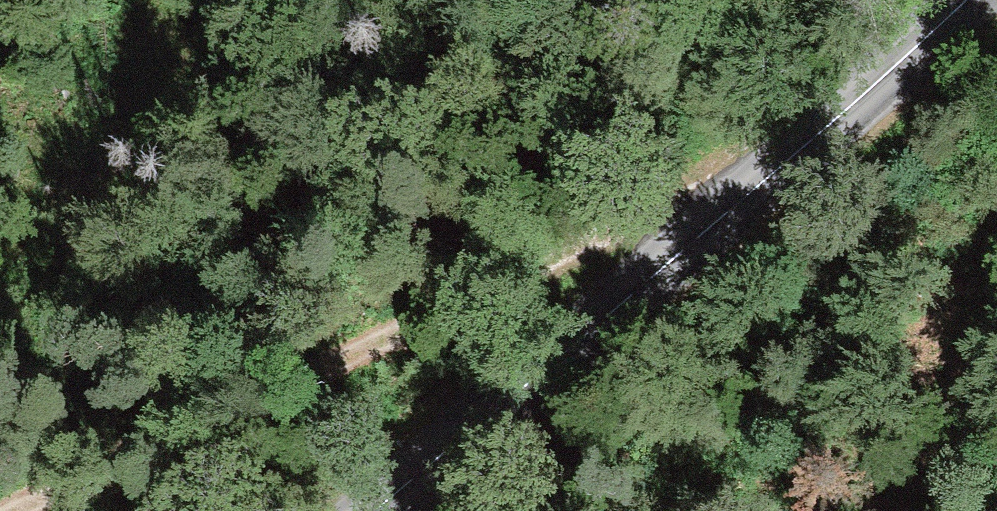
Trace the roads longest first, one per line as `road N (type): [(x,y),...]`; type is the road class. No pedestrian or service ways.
road 1 (track): [(5,510),(604,233),(789,161)]
road 2 (tertiary): [(964,0),(789,161),(372,510)]

